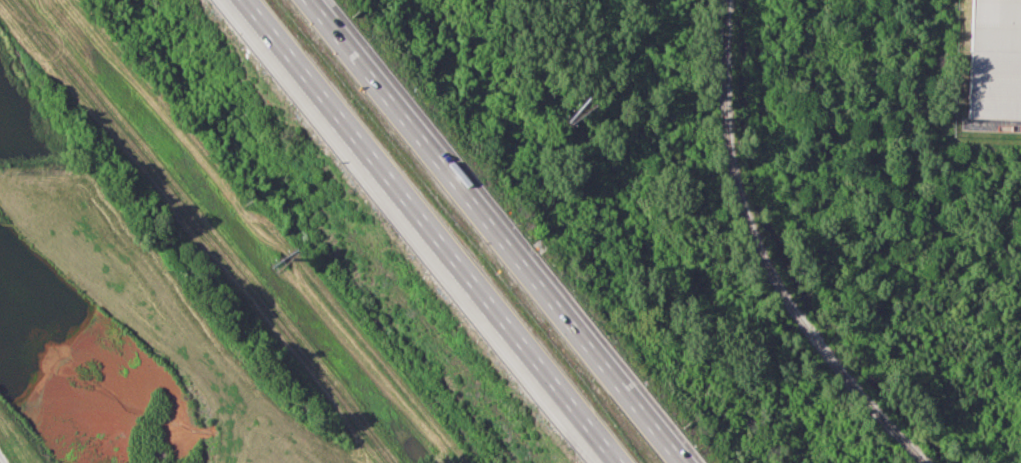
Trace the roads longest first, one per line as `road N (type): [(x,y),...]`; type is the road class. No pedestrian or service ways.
road 1 (motorway): [(241,0),(615,462)]
road 2 (motorway): [(675,462),(306,0)]

